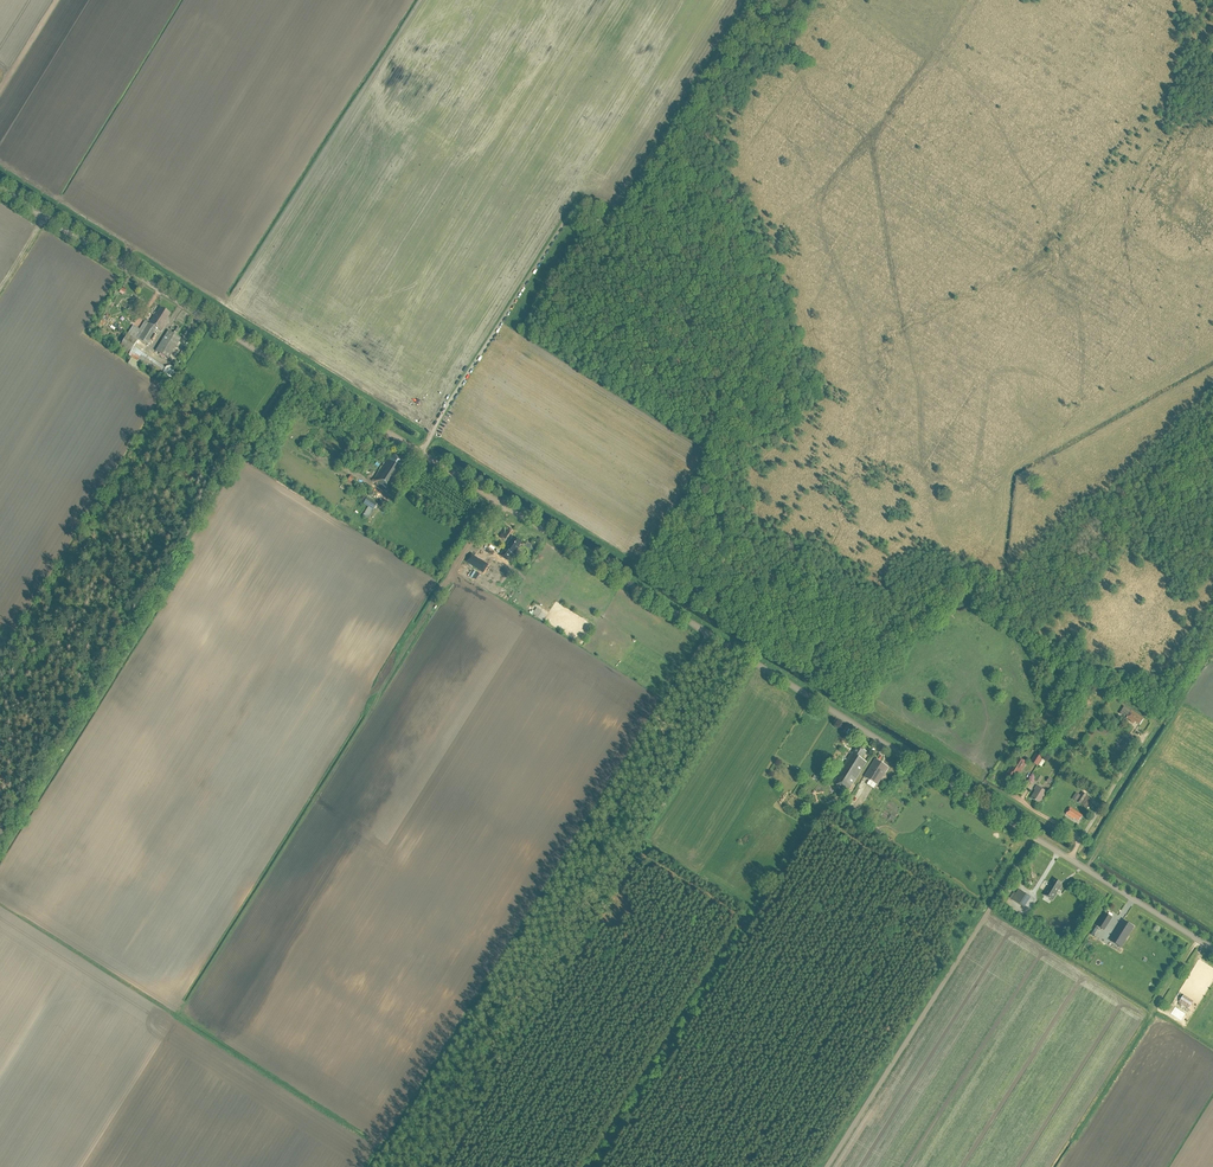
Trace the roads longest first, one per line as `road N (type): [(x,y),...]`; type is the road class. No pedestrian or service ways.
road 1 (unclassified): [(420,453),(1212,949)]
road 2 (track): [(0,827),(294,375)]
road 3 (unclassified): [(420,453),(0,190)]
road 4 (track): [(1034,838),(827,1166)]
road 5 (unclassified): [(607,218),(566,220),(420,453)]
road 6 (track): [(1081,839),(1147,731)]

